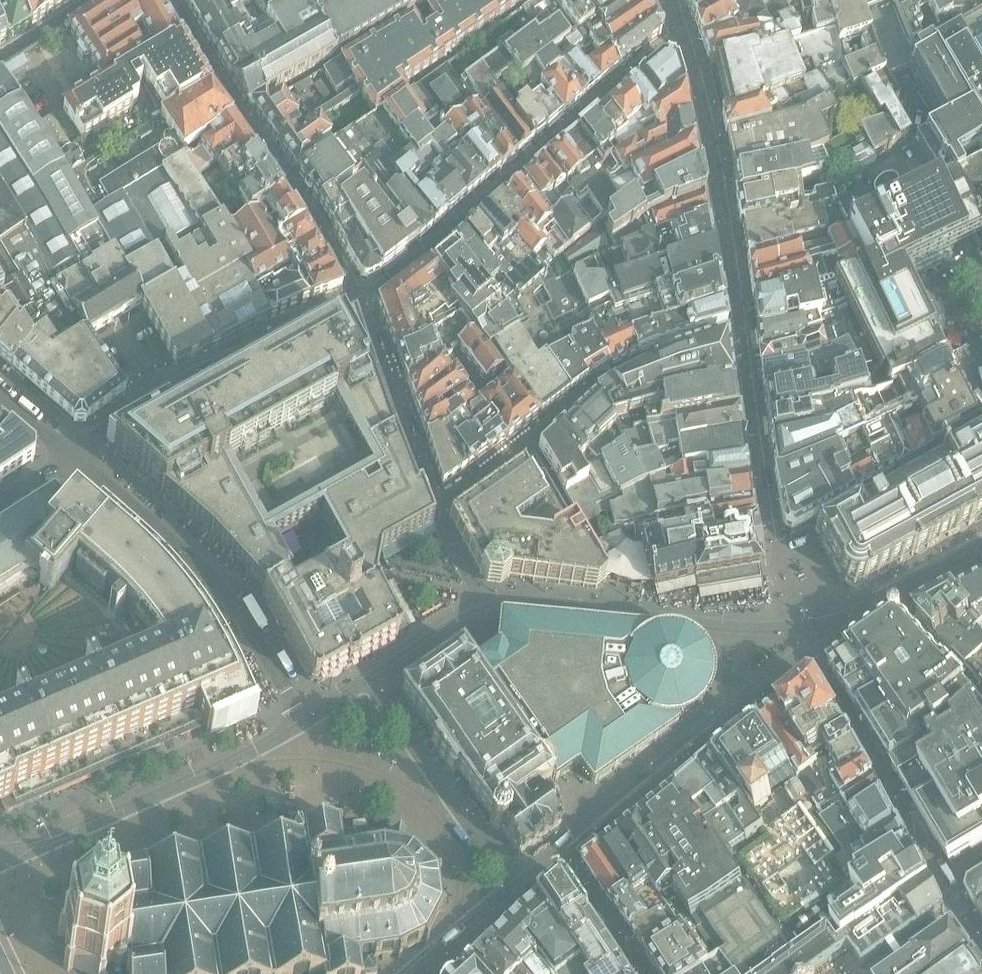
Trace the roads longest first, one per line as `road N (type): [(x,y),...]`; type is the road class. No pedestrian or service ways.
road 1 (residential): [(72,453),(192,560),(308,722),(222,769),(0,862)]
road 2 (residential): [(72,453),(188,377),(303,321)]

